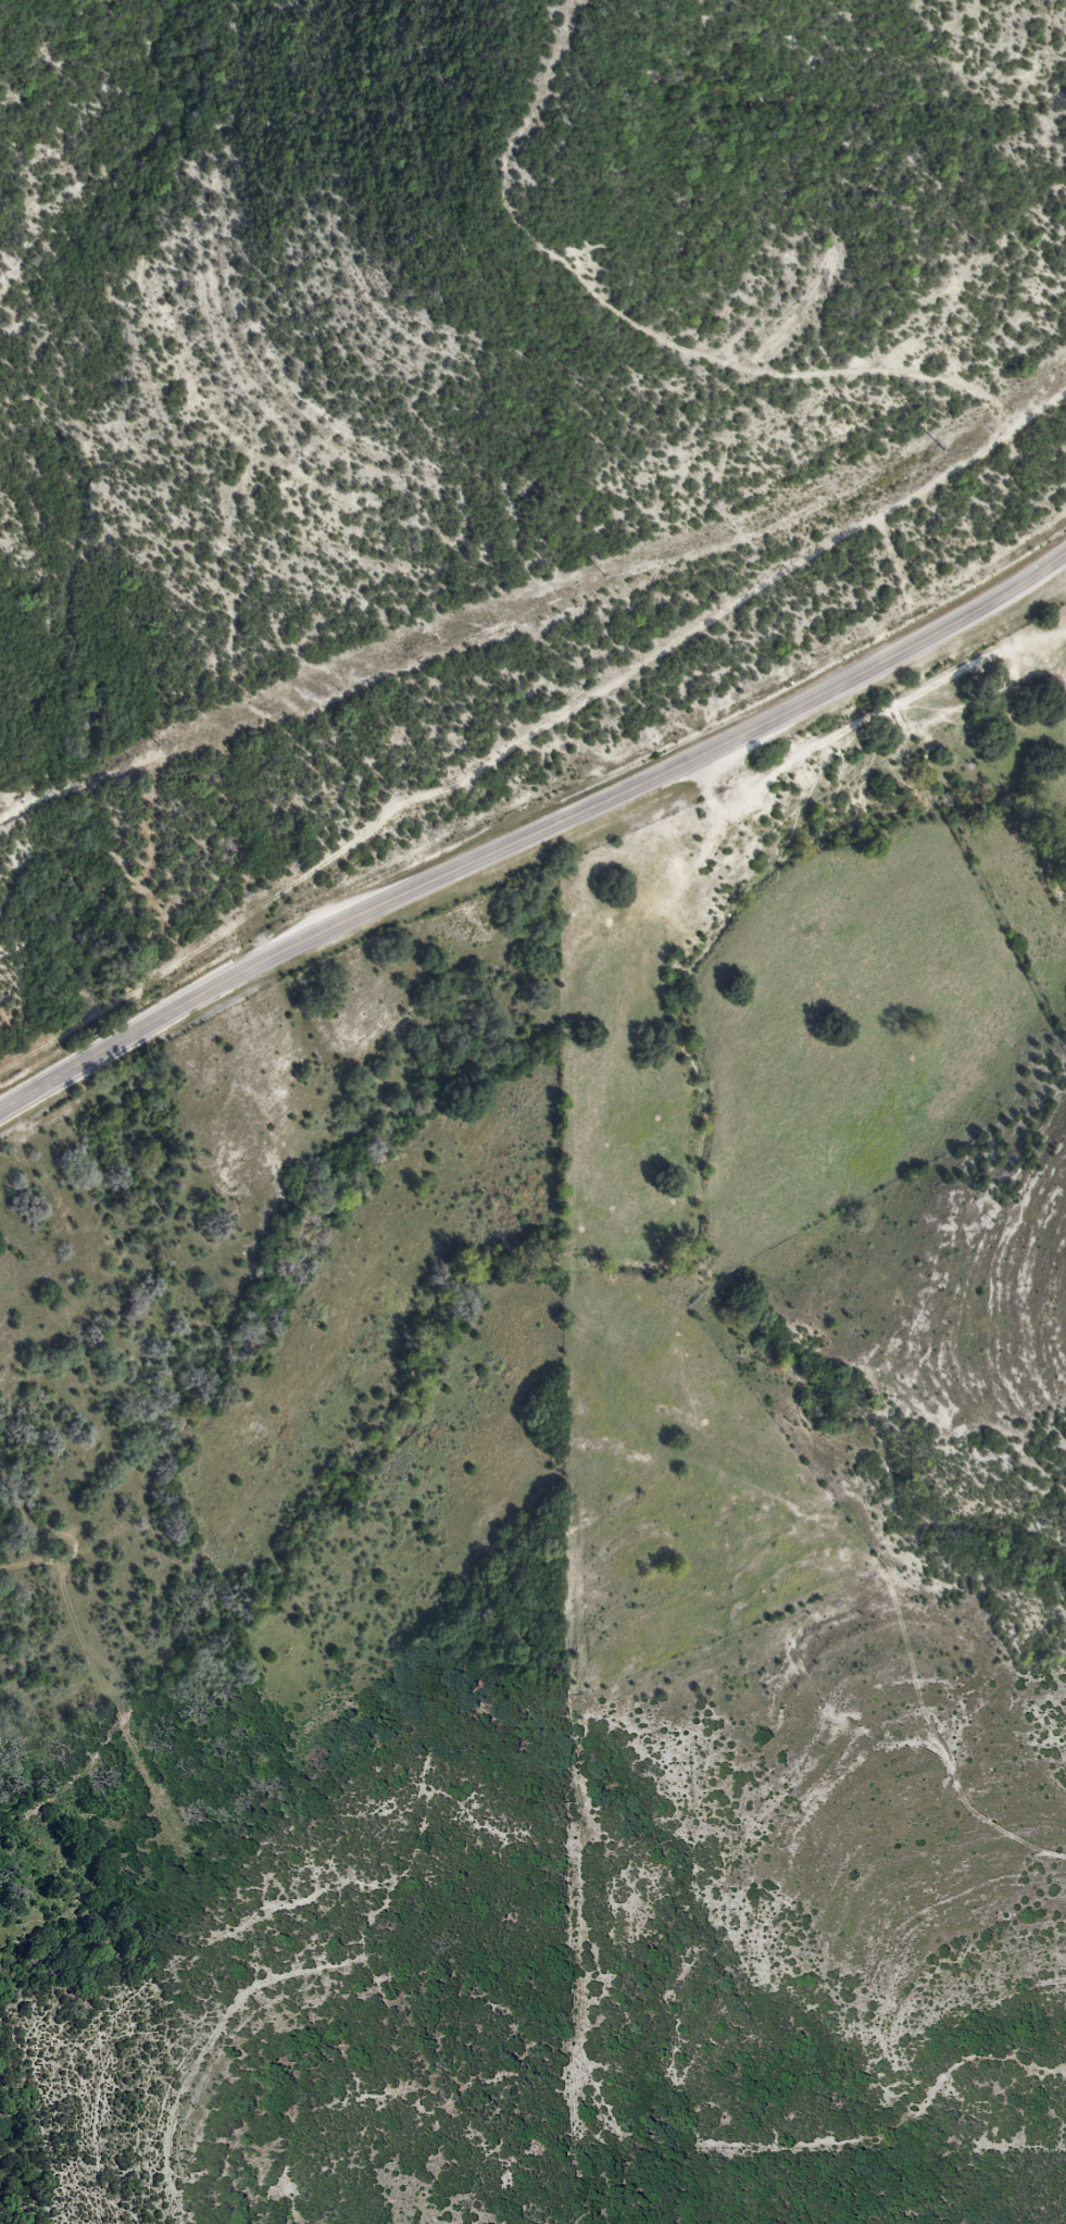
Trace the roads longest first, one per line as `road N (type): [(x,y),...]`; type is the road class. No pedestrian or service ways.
road 1 (primary): [(0,1115),(348,922),(823,698),(1065,560)]

